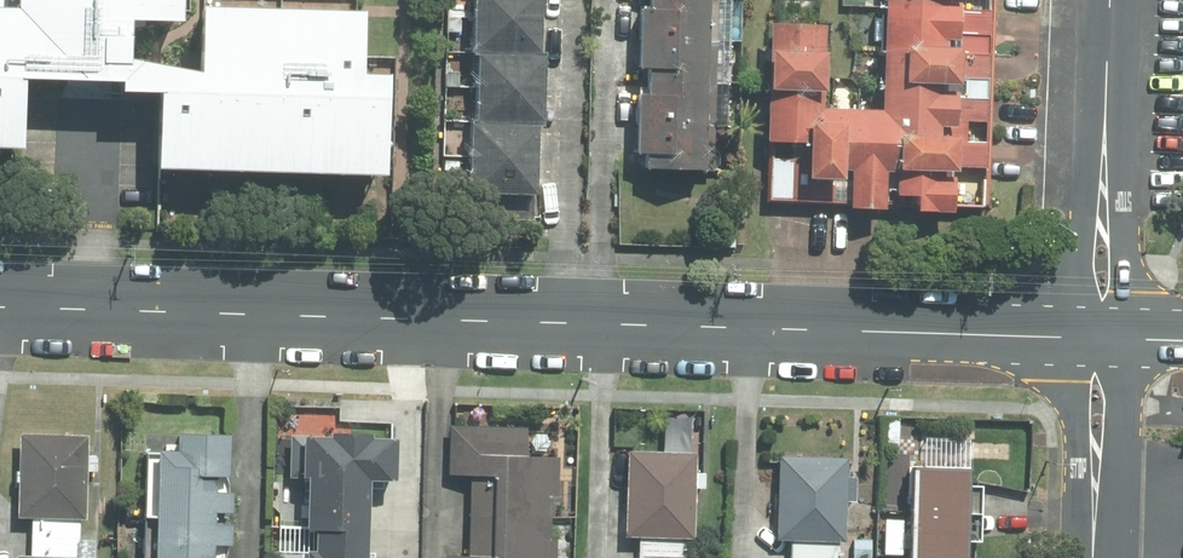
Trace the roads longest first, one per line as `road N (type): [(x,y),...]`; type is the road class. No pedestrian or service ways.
road 1 (residential): [(1115,338),(0,304)]
road 2 (residential): [(1125,0),(1115,338)]
road 3 (residential): [(1115,338),(1111,557)]

